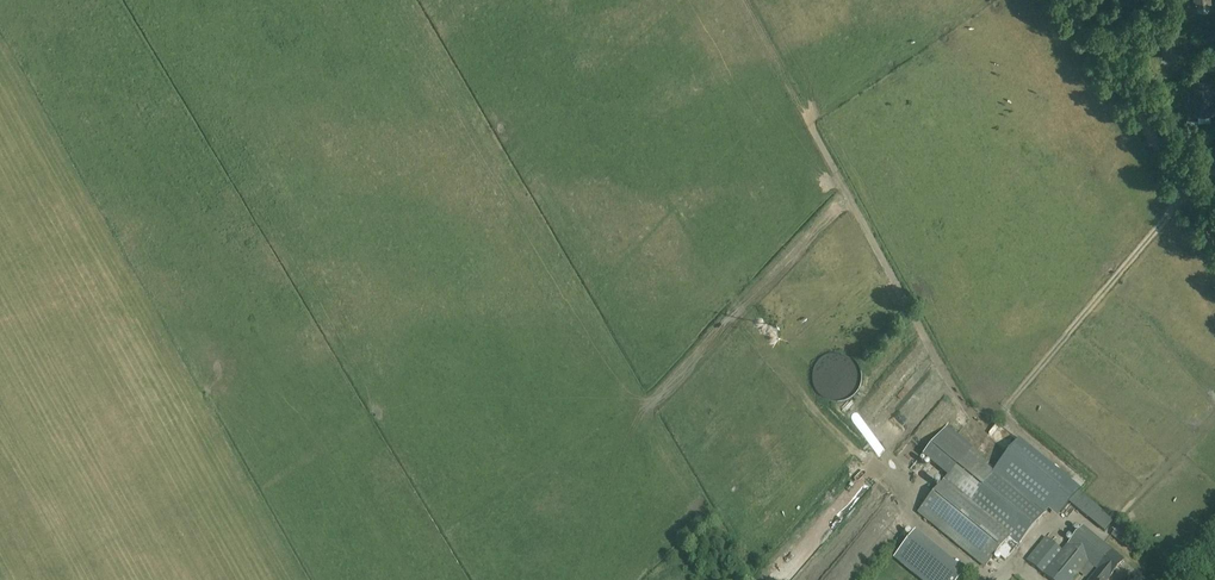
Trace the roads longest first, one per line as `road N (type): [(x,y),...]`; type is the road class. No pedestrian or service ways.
road 1 (track): [(982,437),(742,0)]
road 2 (track): [(982,437),(1187,195)]
road 3 (track): [(1064,0),(1214,238)]
road 4 (track): [(873,459),(835,433),(733,294)]

